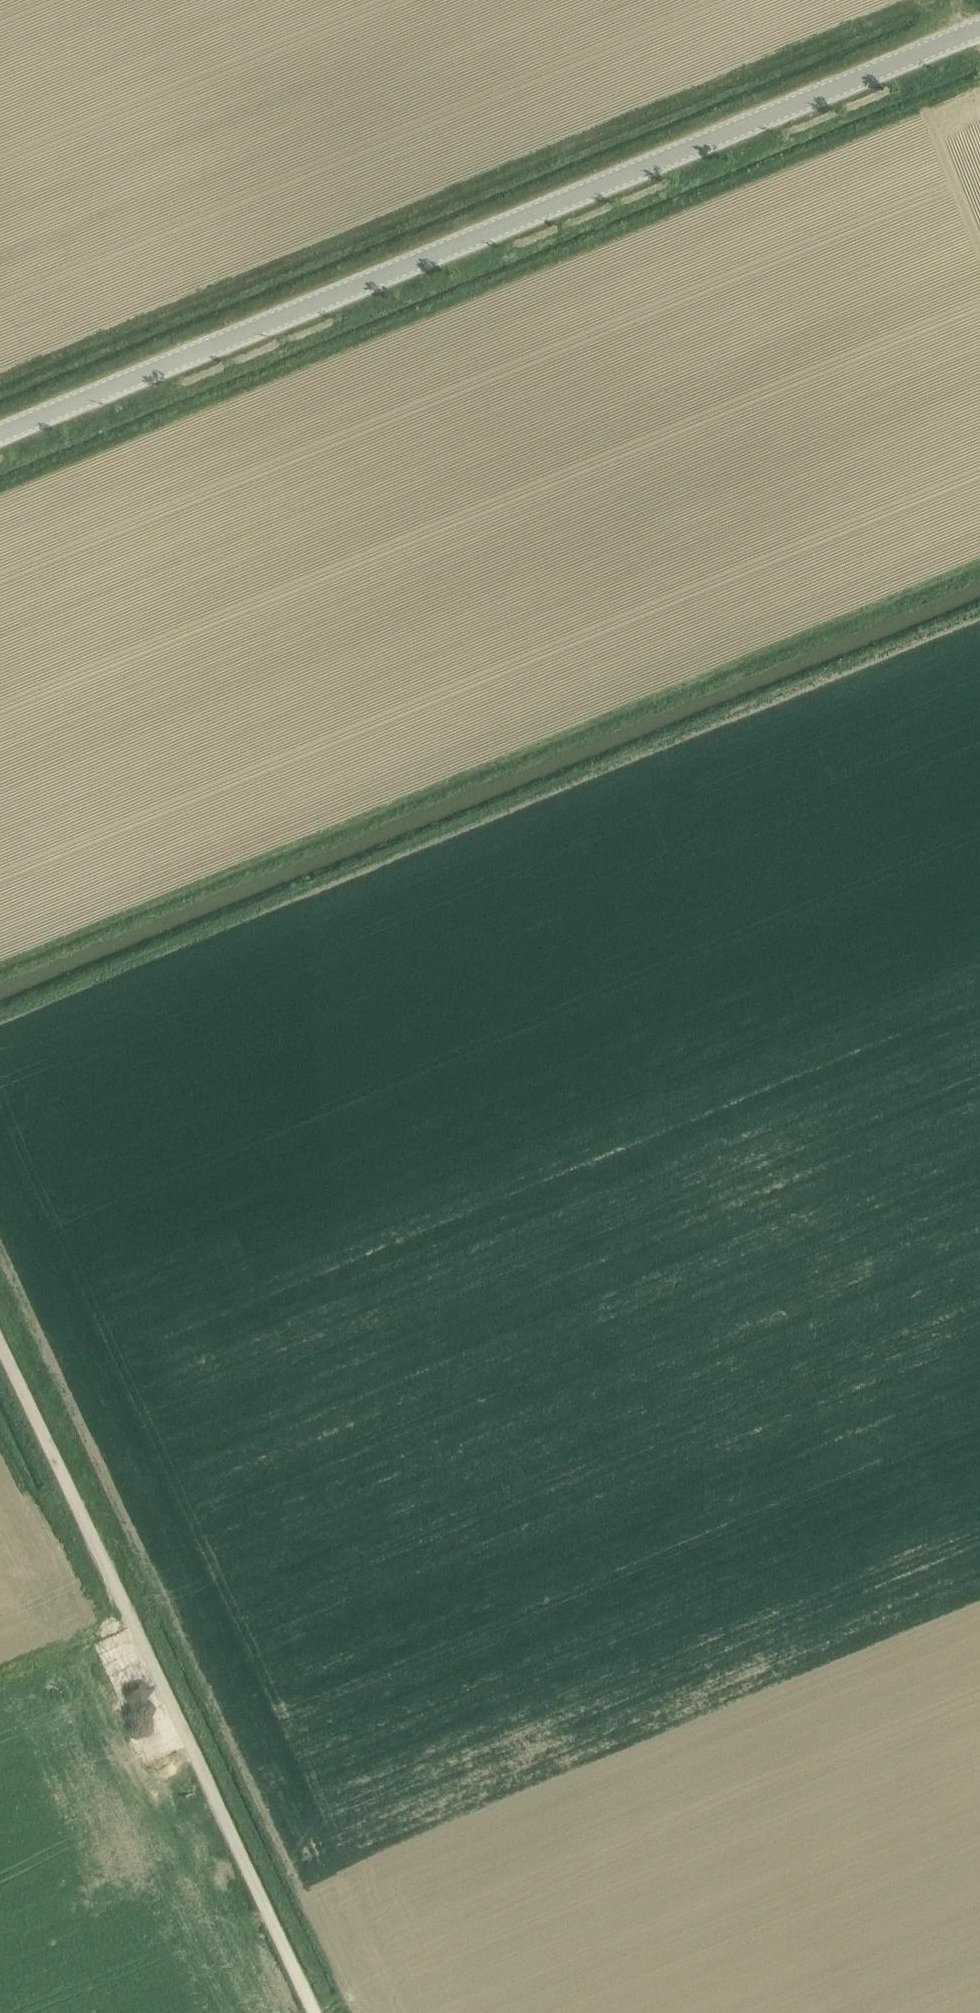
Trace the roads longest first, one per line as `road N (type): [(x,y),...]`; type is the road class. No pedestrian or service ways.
road 1 (unclassified): [(979,31),(0,439)]
road 2 (unclassified): [(312,2012),(0,1350)]

